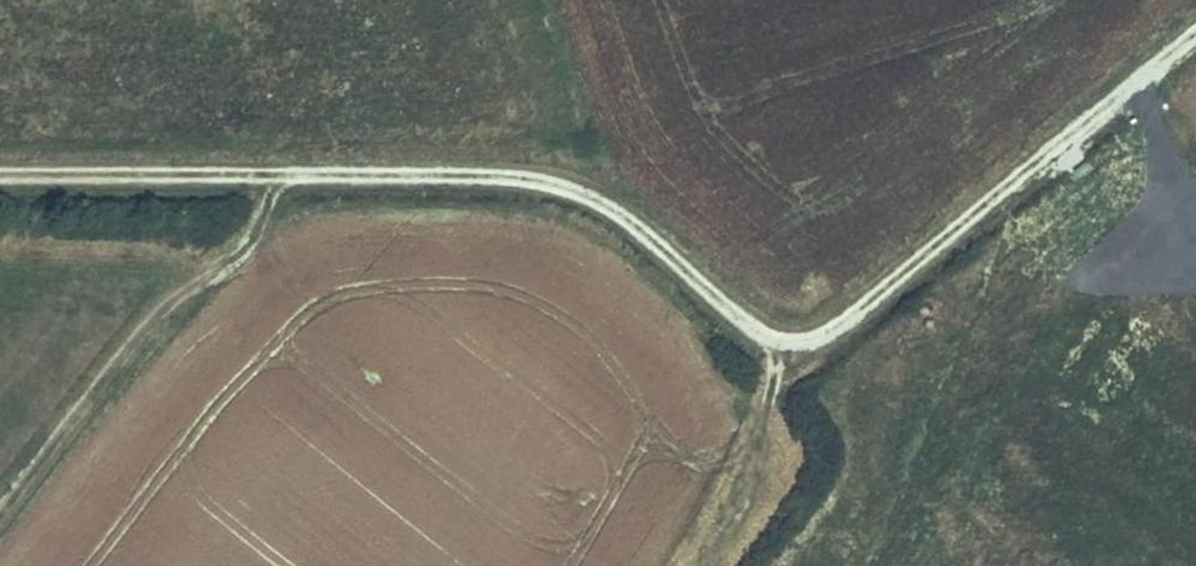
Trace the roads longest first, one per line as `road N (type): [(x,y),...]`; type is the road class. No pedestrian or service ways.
road 1 (track): [(1195,43),(855,311),(797,339),(738,320),(624,216),(556,182),(458,172),(0,174)]
road 2 (track): [(0,539),(260,214),(262,173)]
road 3 (track): [(683,565),(729,488),(797,339)]

